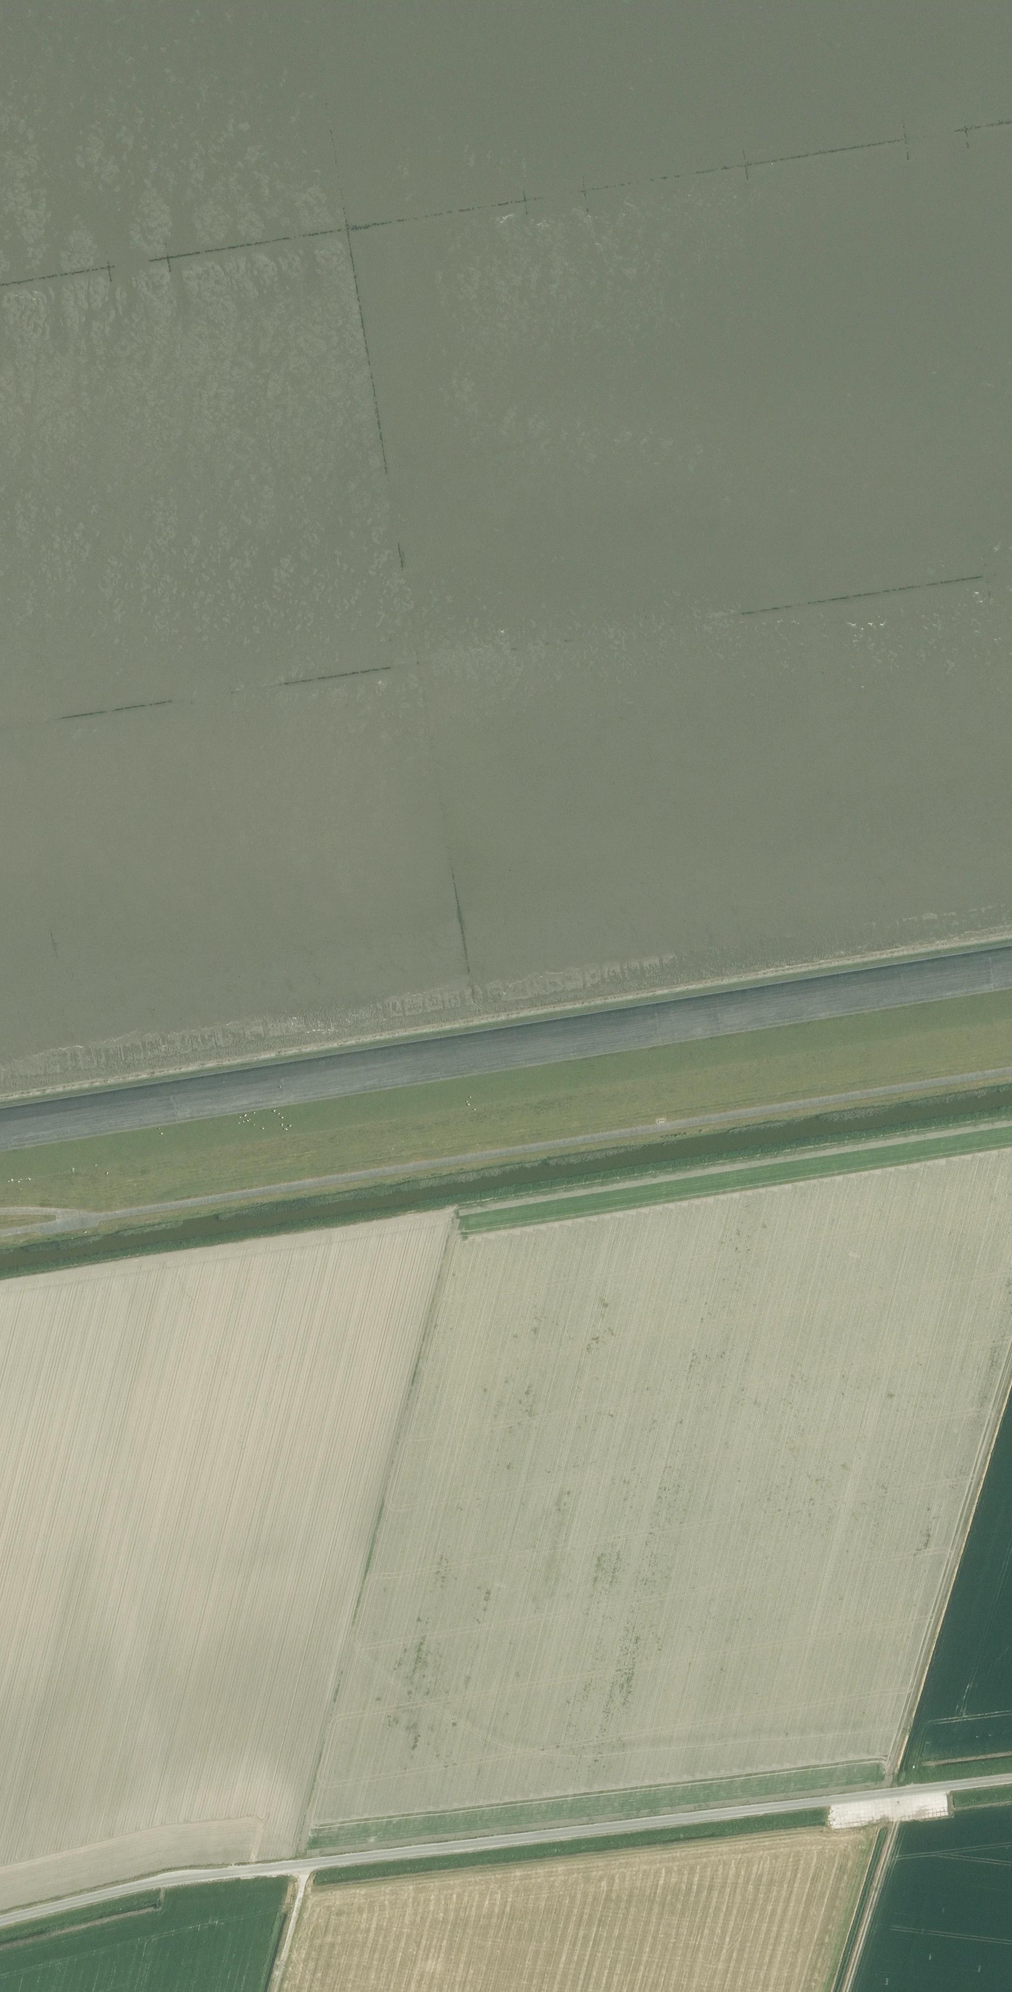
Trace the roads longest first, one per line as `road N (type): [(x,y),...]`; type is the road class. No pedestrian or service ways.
road 1 (unclassified): [(1011,1777),(155,1878),(0,1918)]

